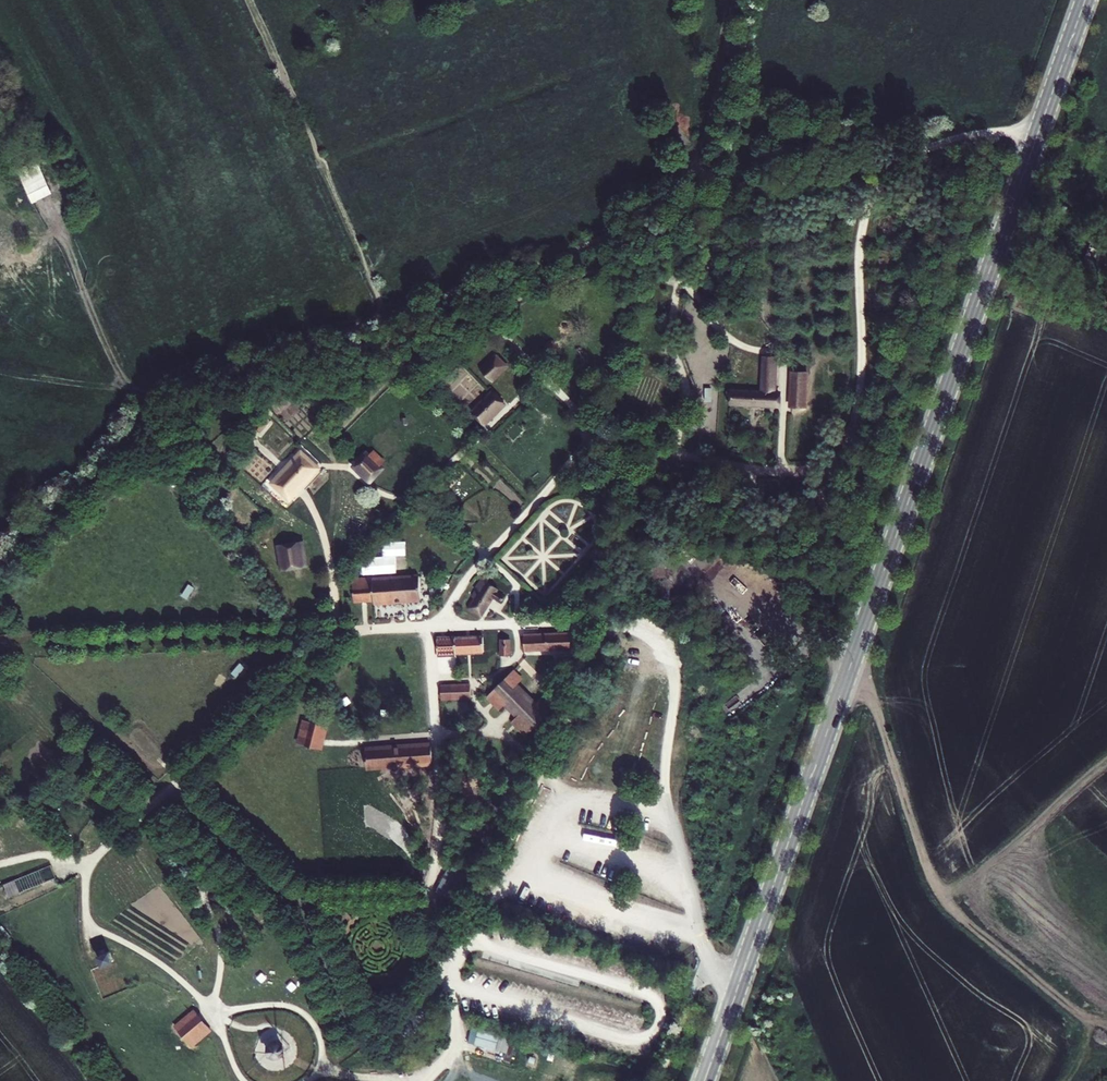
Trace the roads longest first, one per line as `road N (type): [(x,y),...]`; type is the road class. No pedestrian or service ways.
road 1 (secondary): [(1085,0),(704,1080)]
road 2 (track): [(562,792),(549,773),(622,575),(655,550),(687,543),(723,550),(786,539),(810,549),(819,537),(910,312),(936,142)]
road 3 (track): [(1069,1080),(1086,1050),(1082,1017),(958,917),(913,830),(878,704),(849,670)]
road 4 (track): [(472,936),(654,996),(657,1032),(643,1041),(452,985)]
road 5 (track): [(521,873),(450,970),(433,950),(431,890)]
road 6 (track): [(658,642),(675,667),(663,772),(670,806)]
road 7 (track): [(450,970),(456,1041),(429,1080)]

